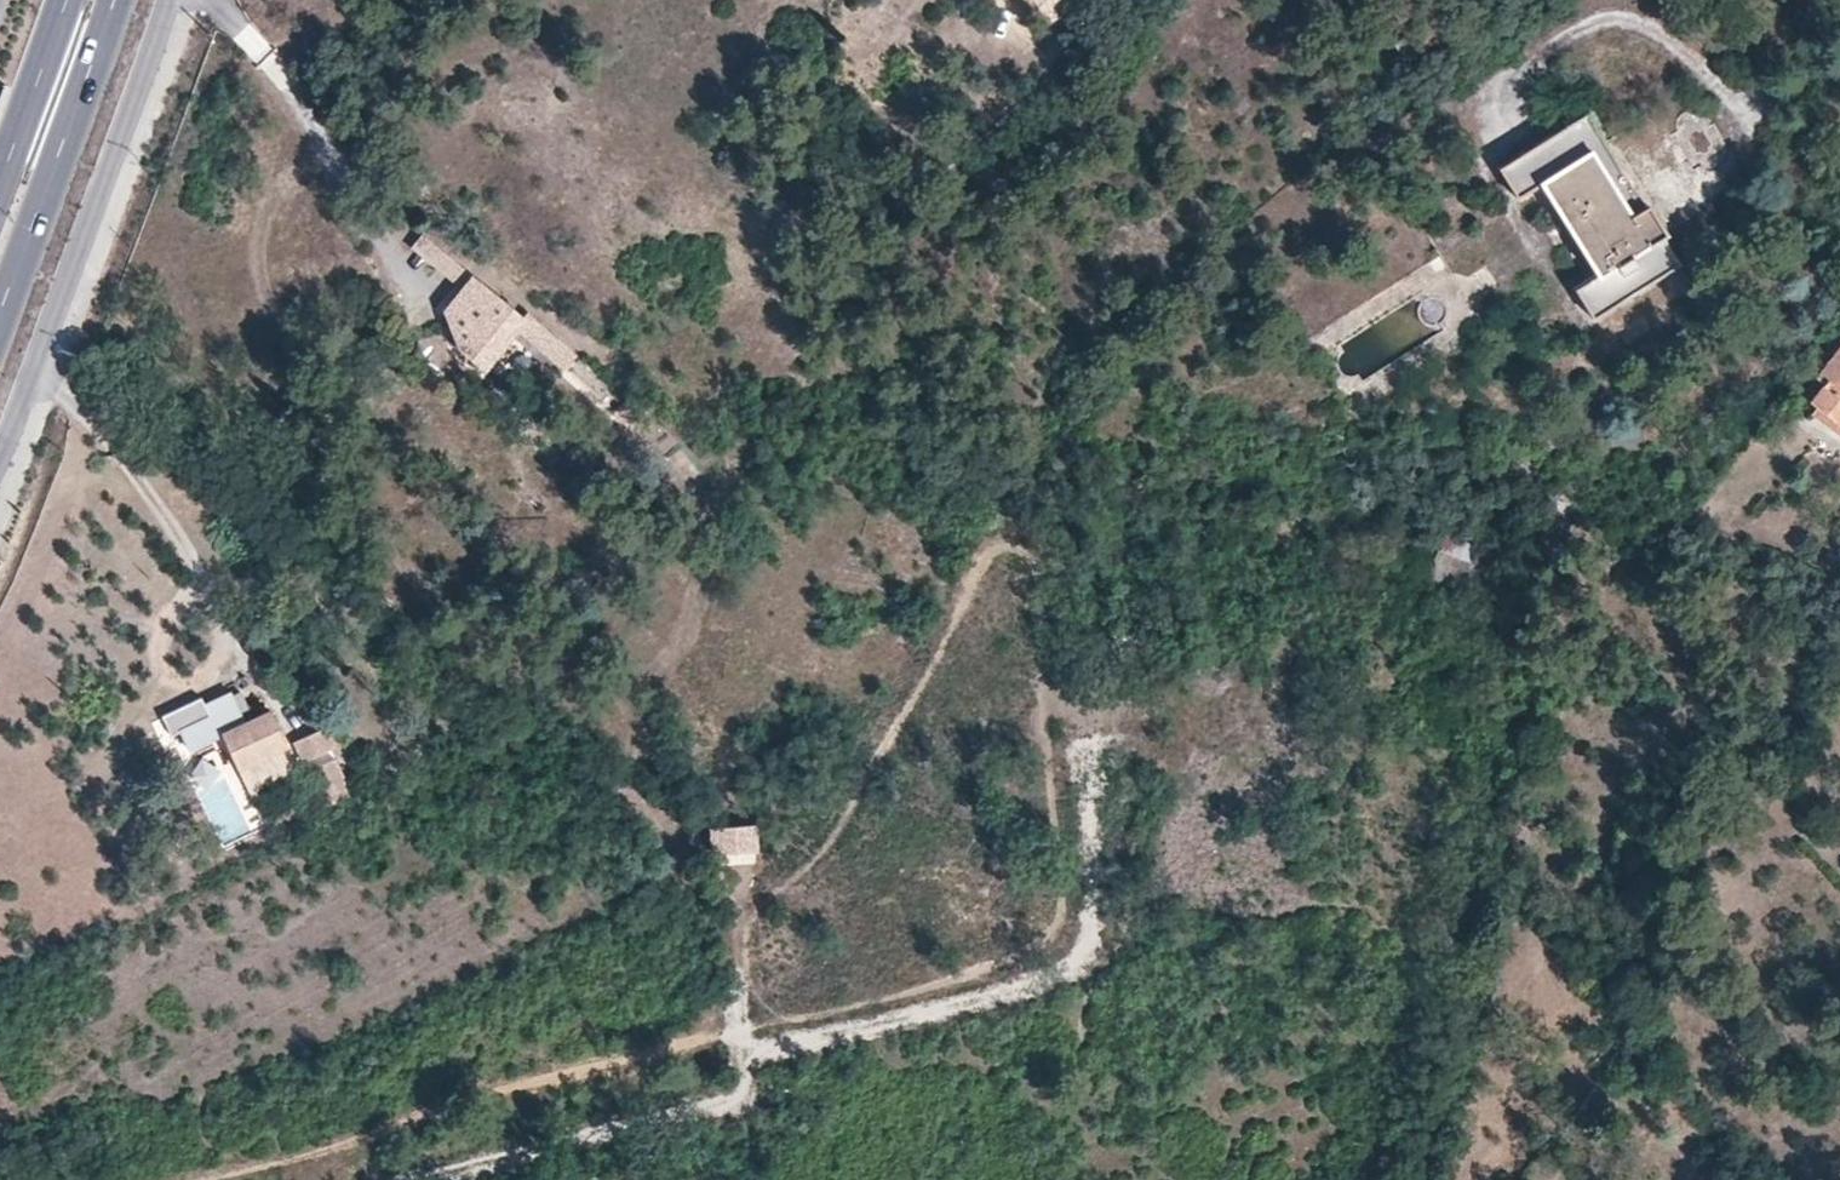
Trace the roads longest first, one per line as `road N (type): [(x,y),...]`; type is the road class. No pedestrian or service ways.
road 1 (track): [(188,1179),(357,1143),(525,1075),(1007,961),(1106,924),(1193,864)]
road 2 (residential): [(0,474),(22,438),(81,241),(174,0)]
road 3 (primary): [(0,343),(118,0)]
road 4 (primary): [(69,0),(0,194)]
road 5 (track): [(707,1034),(730,1002),(737,894)]

